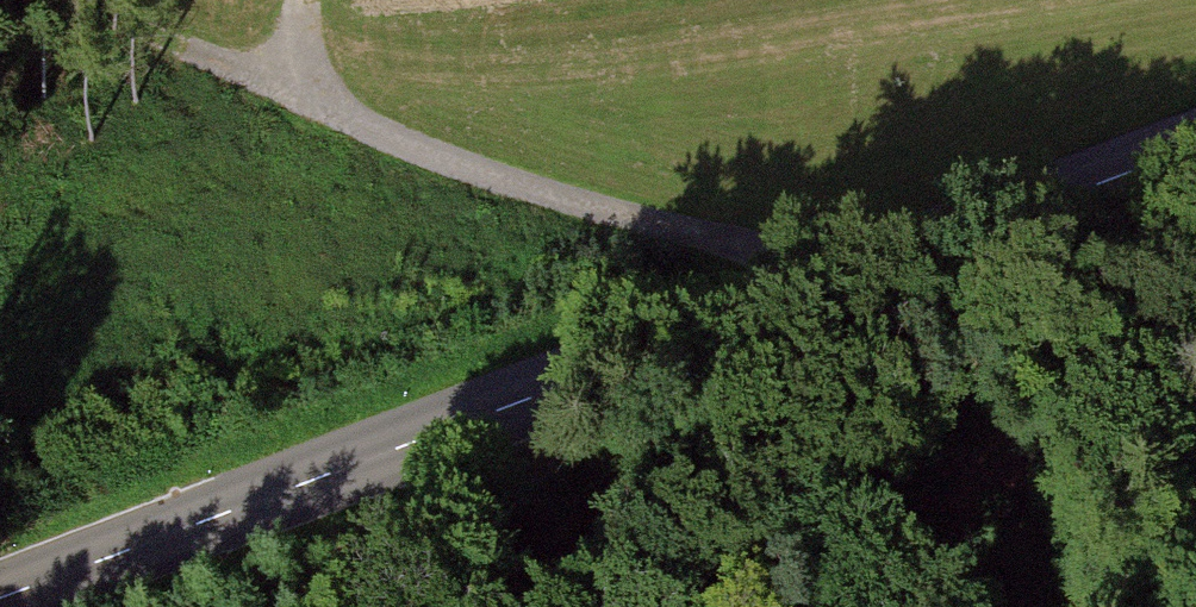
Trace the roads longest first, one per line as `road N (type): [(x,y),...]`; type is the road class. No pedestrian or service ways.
road 1 (tertiary): [(0,604),(1195,151)]
road 2 (track): [(905,262),(527,194),(311,113),(310,0)]
road 3 (track): [(311,113),(94,0)]

